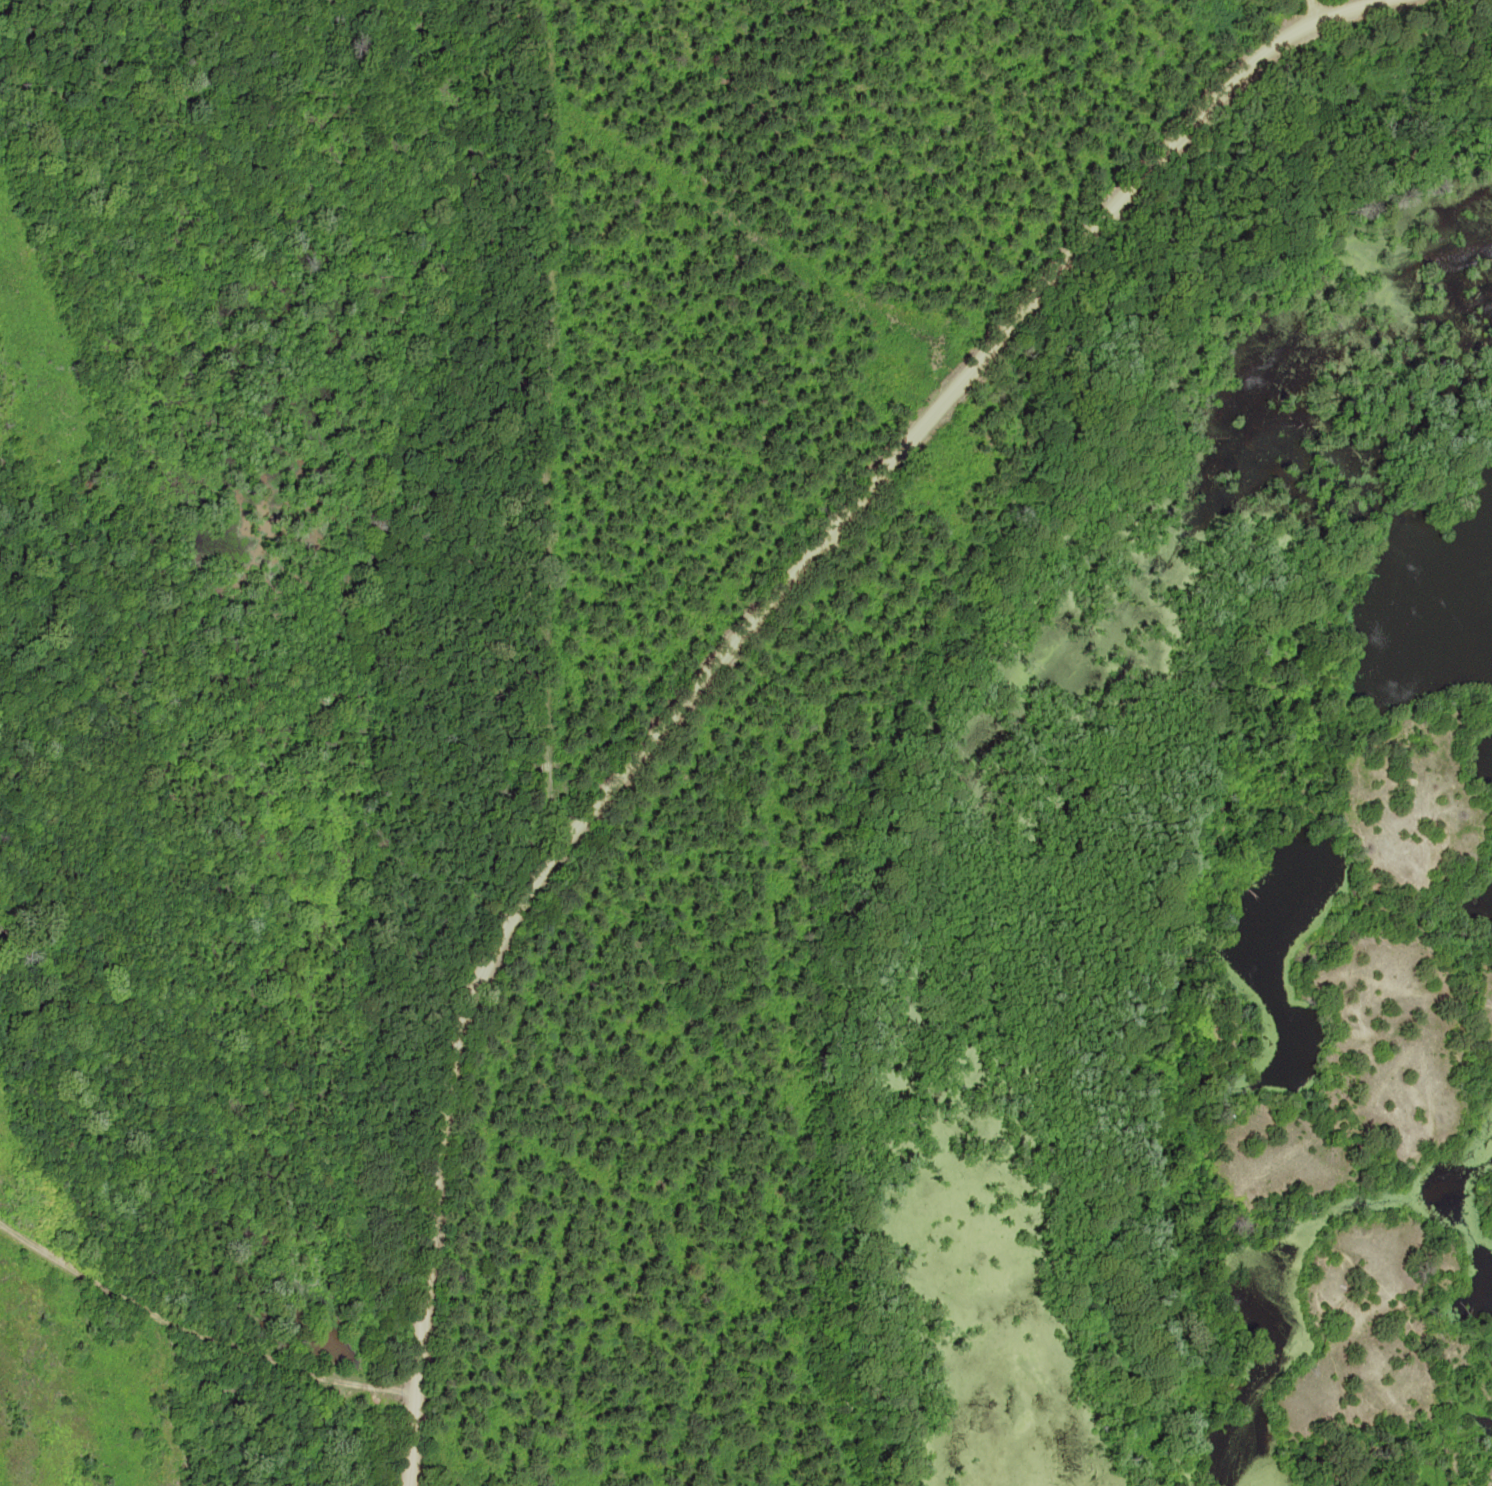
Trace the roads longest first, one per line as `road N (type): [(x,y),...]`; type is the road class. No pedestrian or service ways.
road 1 (residential): [(562,776),(623,750),(969,336),(1107,208),(1295,64),(1452,0)]
road 2 (residential): [(395,1485),(404,1334),(420,1303),(440,1068),(475,970),(567,832),(562,776)]
road 3 (residential): [(404,1334),(251,1283),(0,1159)]

